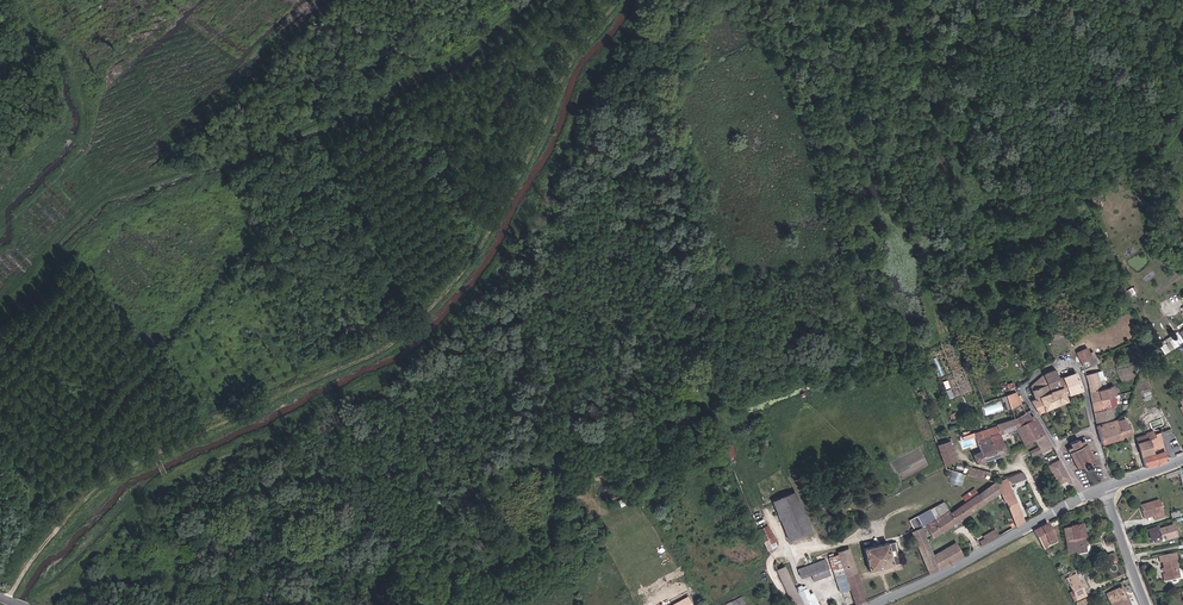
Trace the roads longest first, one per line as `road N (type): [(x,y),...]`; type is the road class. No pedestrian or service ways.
road 1 (residential): [(1083,497),(1022,390),(1038,373),(1066,362),(1076,367),(1087,436)]
road 2 (tertiary): [(869,604),(1083,497)]
road 3 (unclassified): [(1145,604),(1103,488)]

